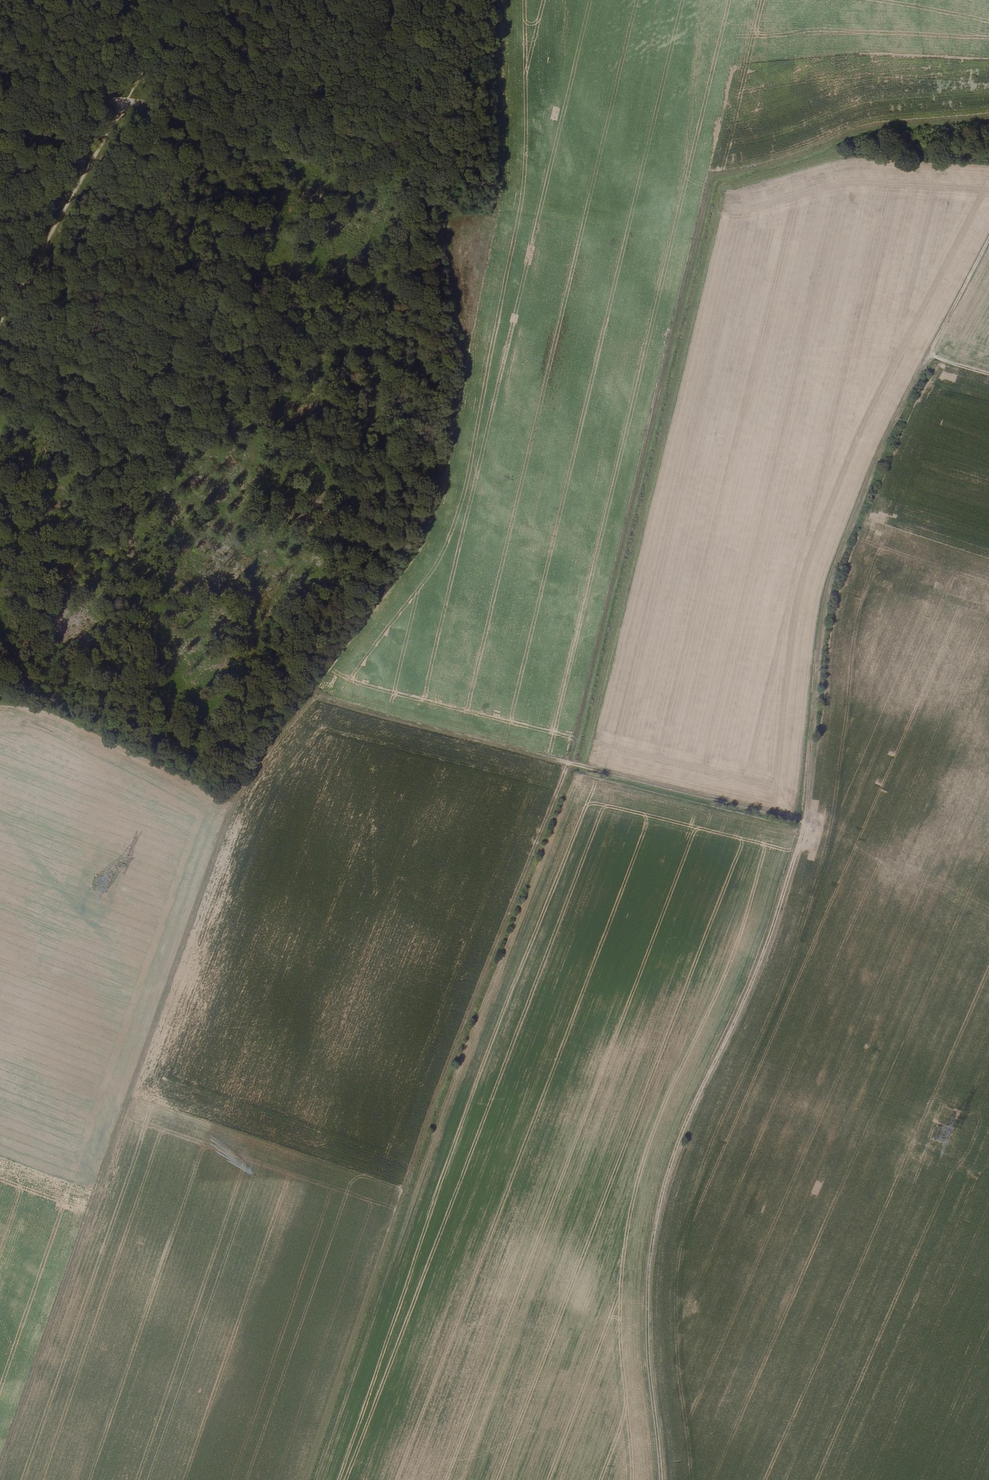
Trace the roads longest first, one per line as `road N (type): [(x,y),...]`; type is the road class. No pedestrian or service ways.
road 1 (track): [(0,1475),(231,807),(305,695),(805,820)]
road 2 (track): [(663,1479),(651,1300),(669,1173),(764,956),(805,820)]
road 3 (track): [(805,820),(828,602),(851,527),(892,427),(988,241)]
road 4 (track): [(179,0),(0,312)]

